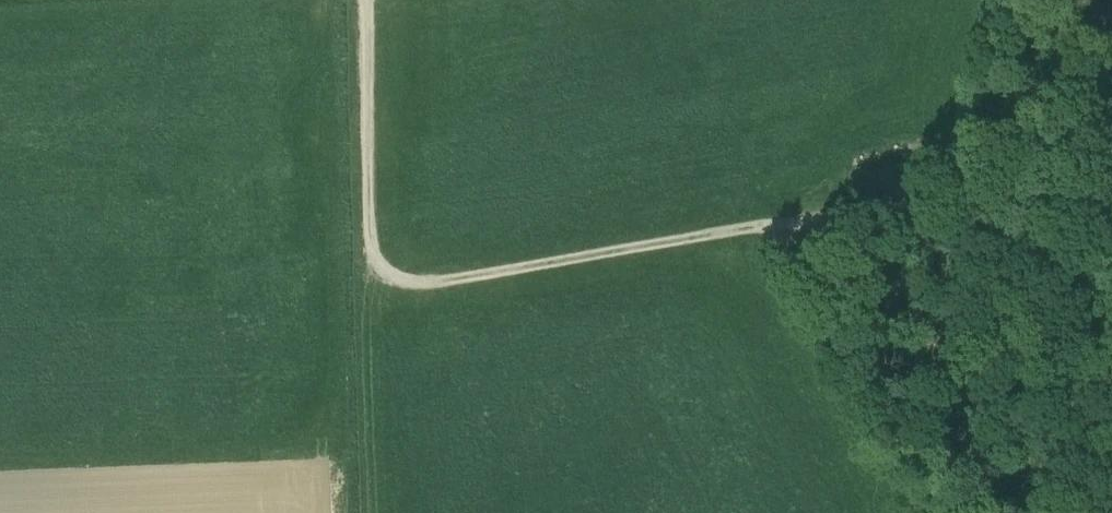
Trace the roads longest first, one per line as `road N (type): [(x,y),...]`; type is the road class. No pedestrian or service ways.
road 1 (track): [(366,0),(372,293),(795,226),(951,512)]
road 2 (track): [(795,226),(1111,173)]

